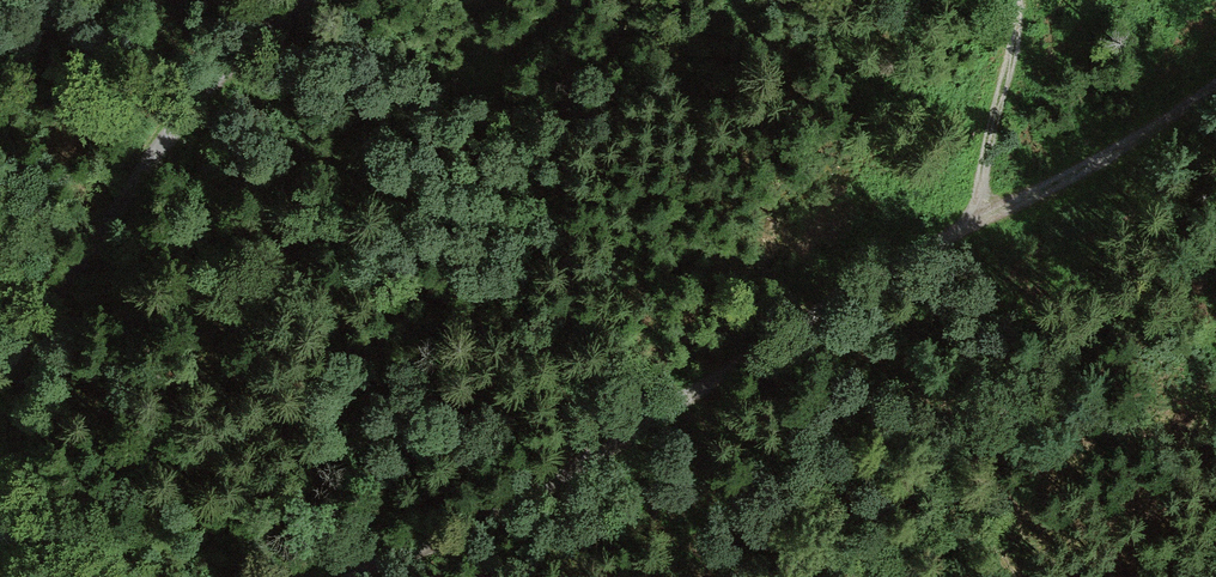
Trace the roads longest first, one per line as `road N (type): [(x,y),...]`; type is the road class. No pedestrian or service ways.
road 1 (track): [(1017,0),(1014,52),(970,208),(953,227),(848,273),(706,386),(513,505),(358,576)]
road 2 (track): [(287,0),(218,72),(94,234),(0,390)]
road 3 (track): [(970,208),(1011,208),(1215,80)]

